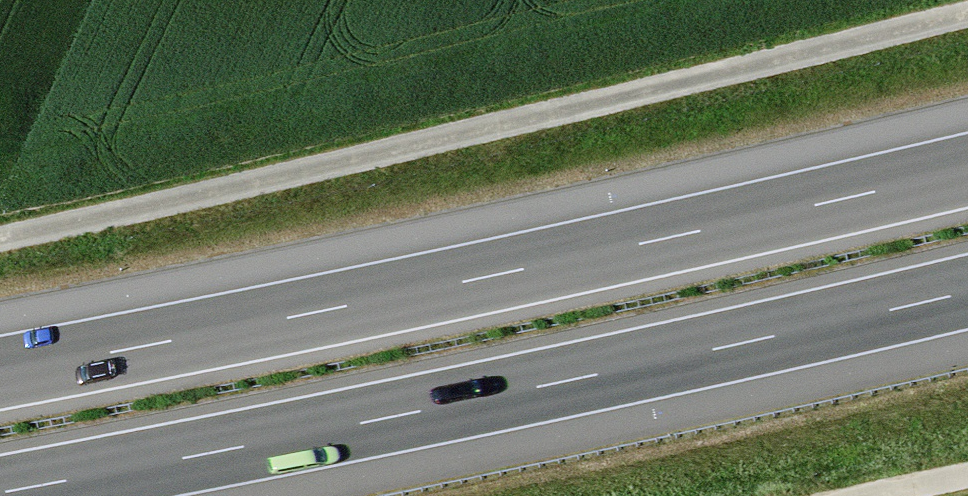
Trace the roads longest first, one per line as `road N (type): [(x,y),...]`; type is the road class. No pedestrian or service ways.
road 1 (track): [(0,238),(967,12)]
road 2 (motorway): [(967,169),(517,270),(0,372)]
road 3 (motorway): [(0,492),(542,386),(967,291)]

